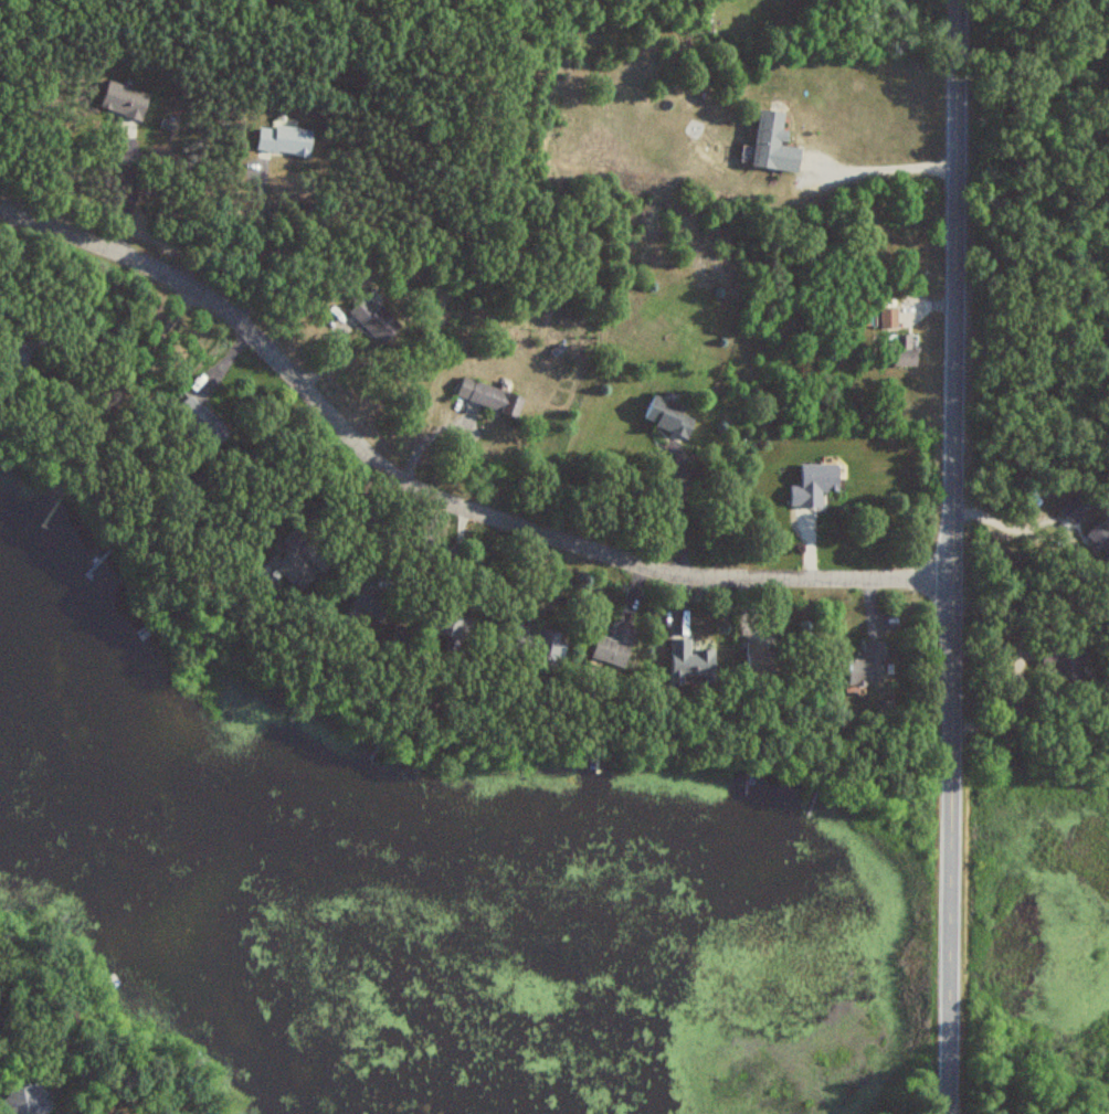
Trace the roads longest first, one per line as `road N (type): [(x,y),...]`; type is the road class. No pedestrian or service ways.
road 1 (residential): [(956,1113),(950,582),(963,0)]
road 2 (residential): [(950,582),(678,572),(450,502),(399,478),(283,361),(202,294),(116,248),(0,210)]

